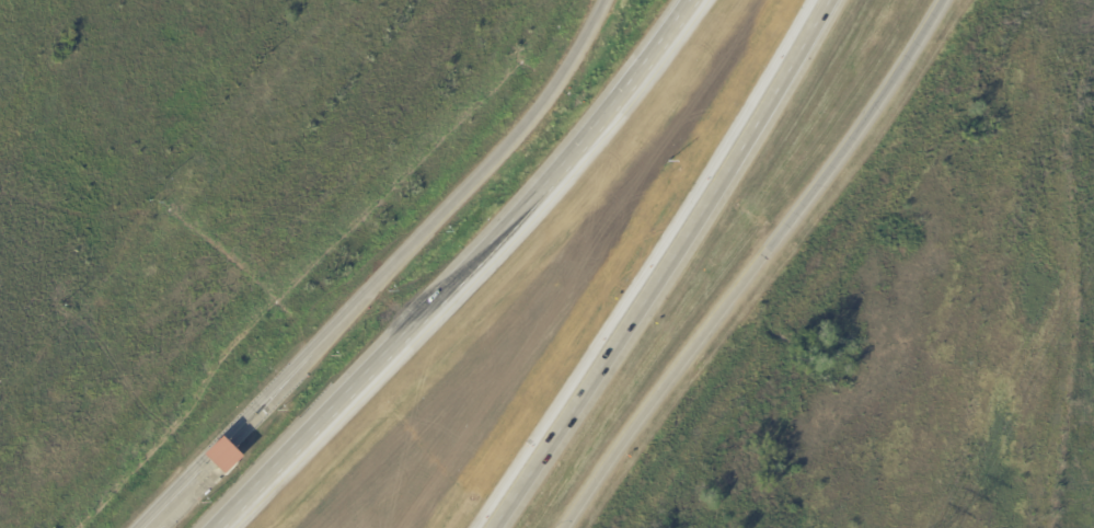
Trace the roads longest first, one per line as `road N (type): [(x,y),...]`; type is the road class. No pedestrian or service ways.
road 1 (motorway): [(685,0),(569,152),(211,527)]
road 2 (motorway): [(562,527),(853,138),(943,0)]
road 3 (motorway): [(491,527),(771,107),(831,0)]
road 4 (motorway): [(602,0),(561,78),(511,140),(221,440)]

